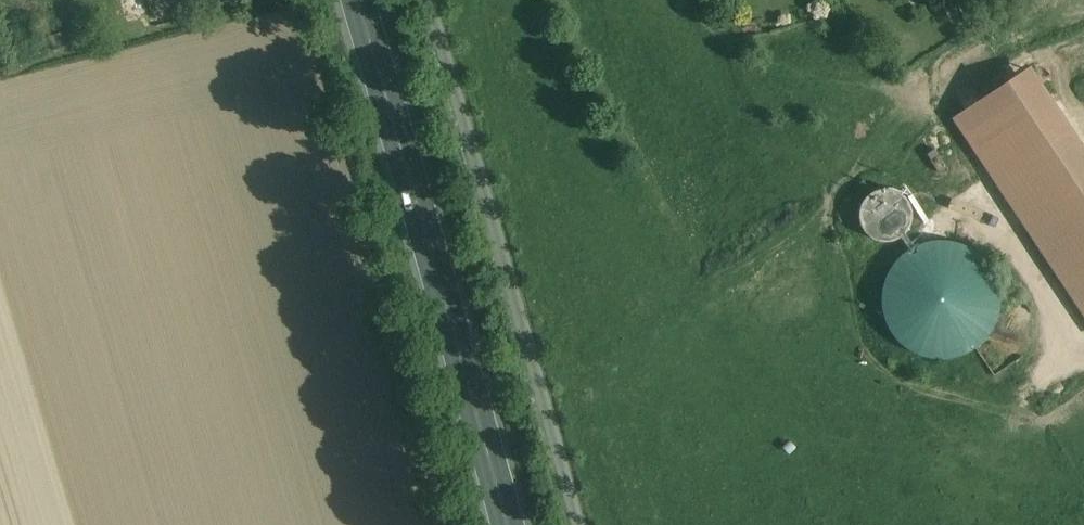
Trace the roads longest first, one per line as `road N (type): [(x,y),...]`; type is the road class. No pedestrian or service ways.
road 1 (primary): [(358,0),(510,524)]

